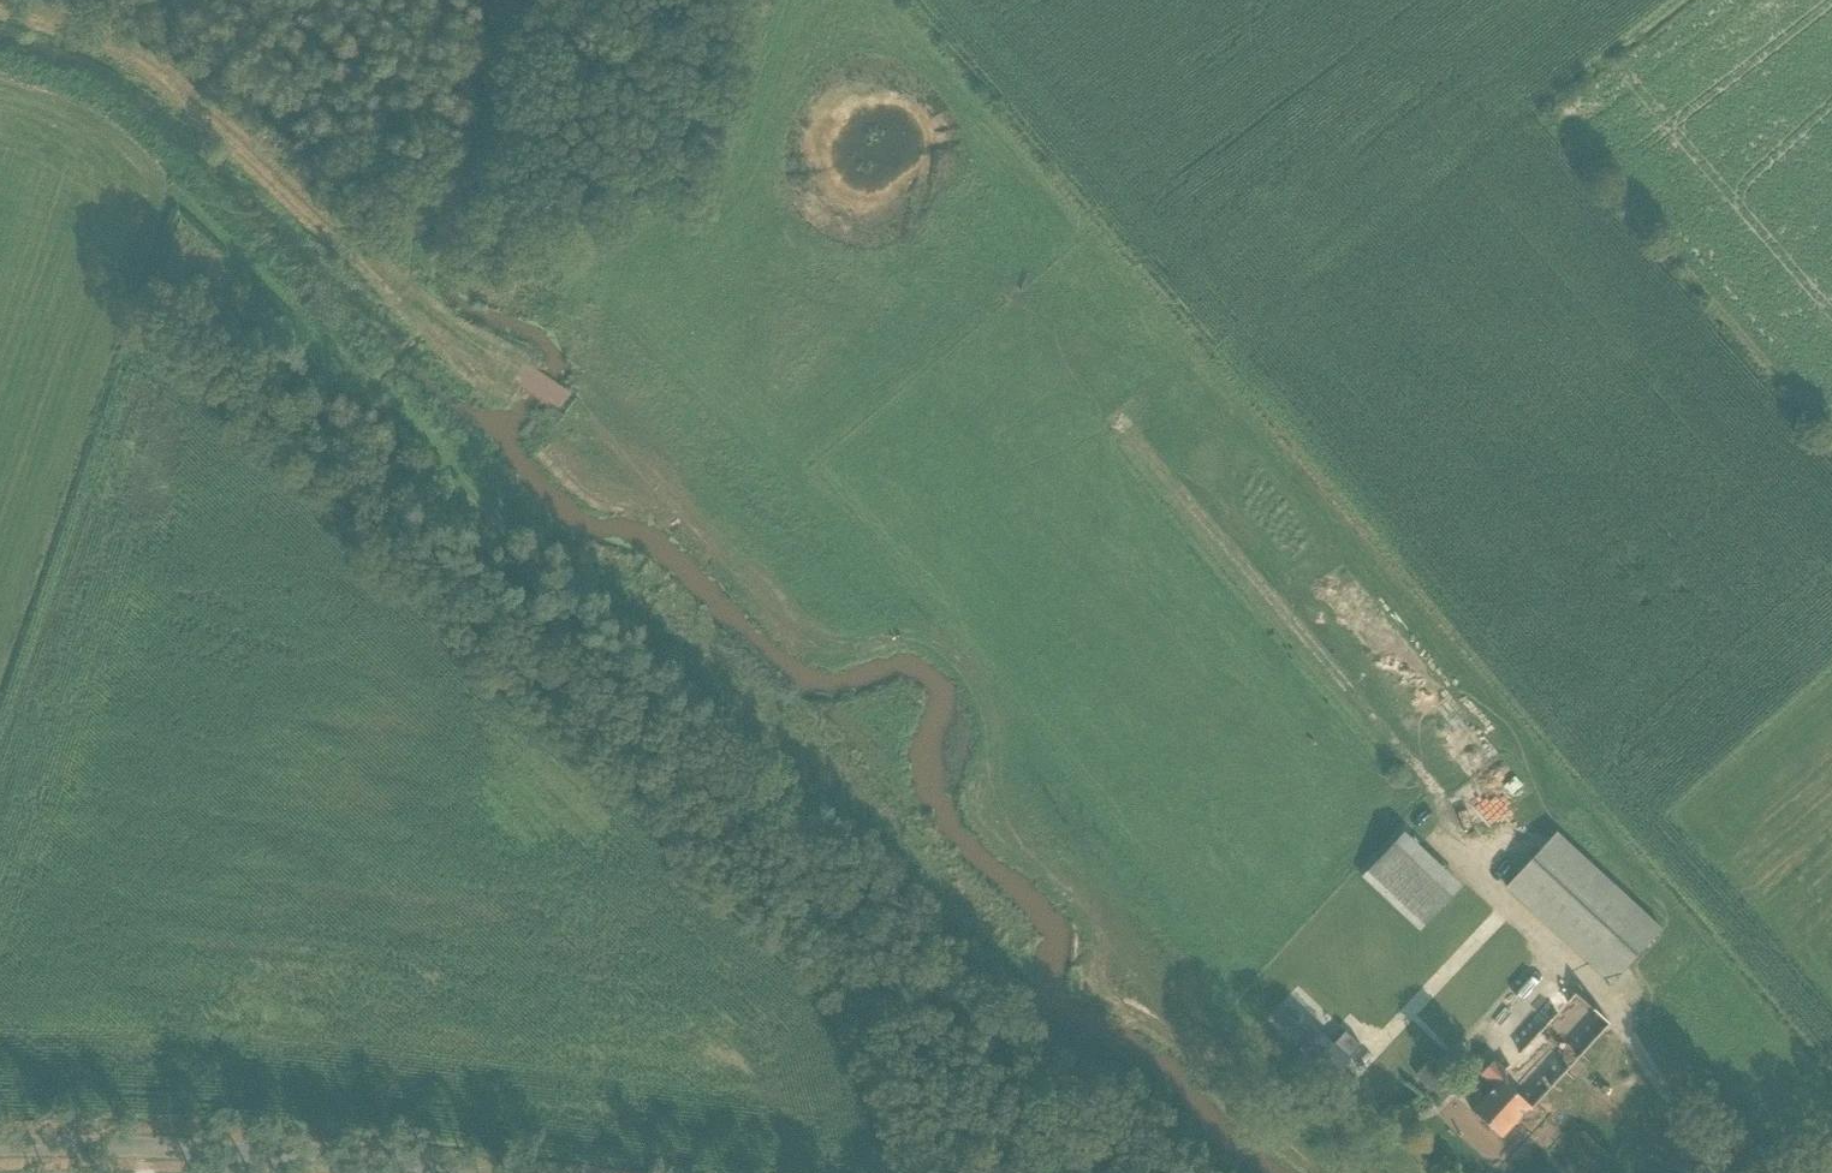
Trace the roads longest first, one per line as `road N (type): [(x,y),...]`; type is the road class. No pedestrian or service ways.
road 1 (unclassified): [(400,1172),(308,1163),(0,1157)]

